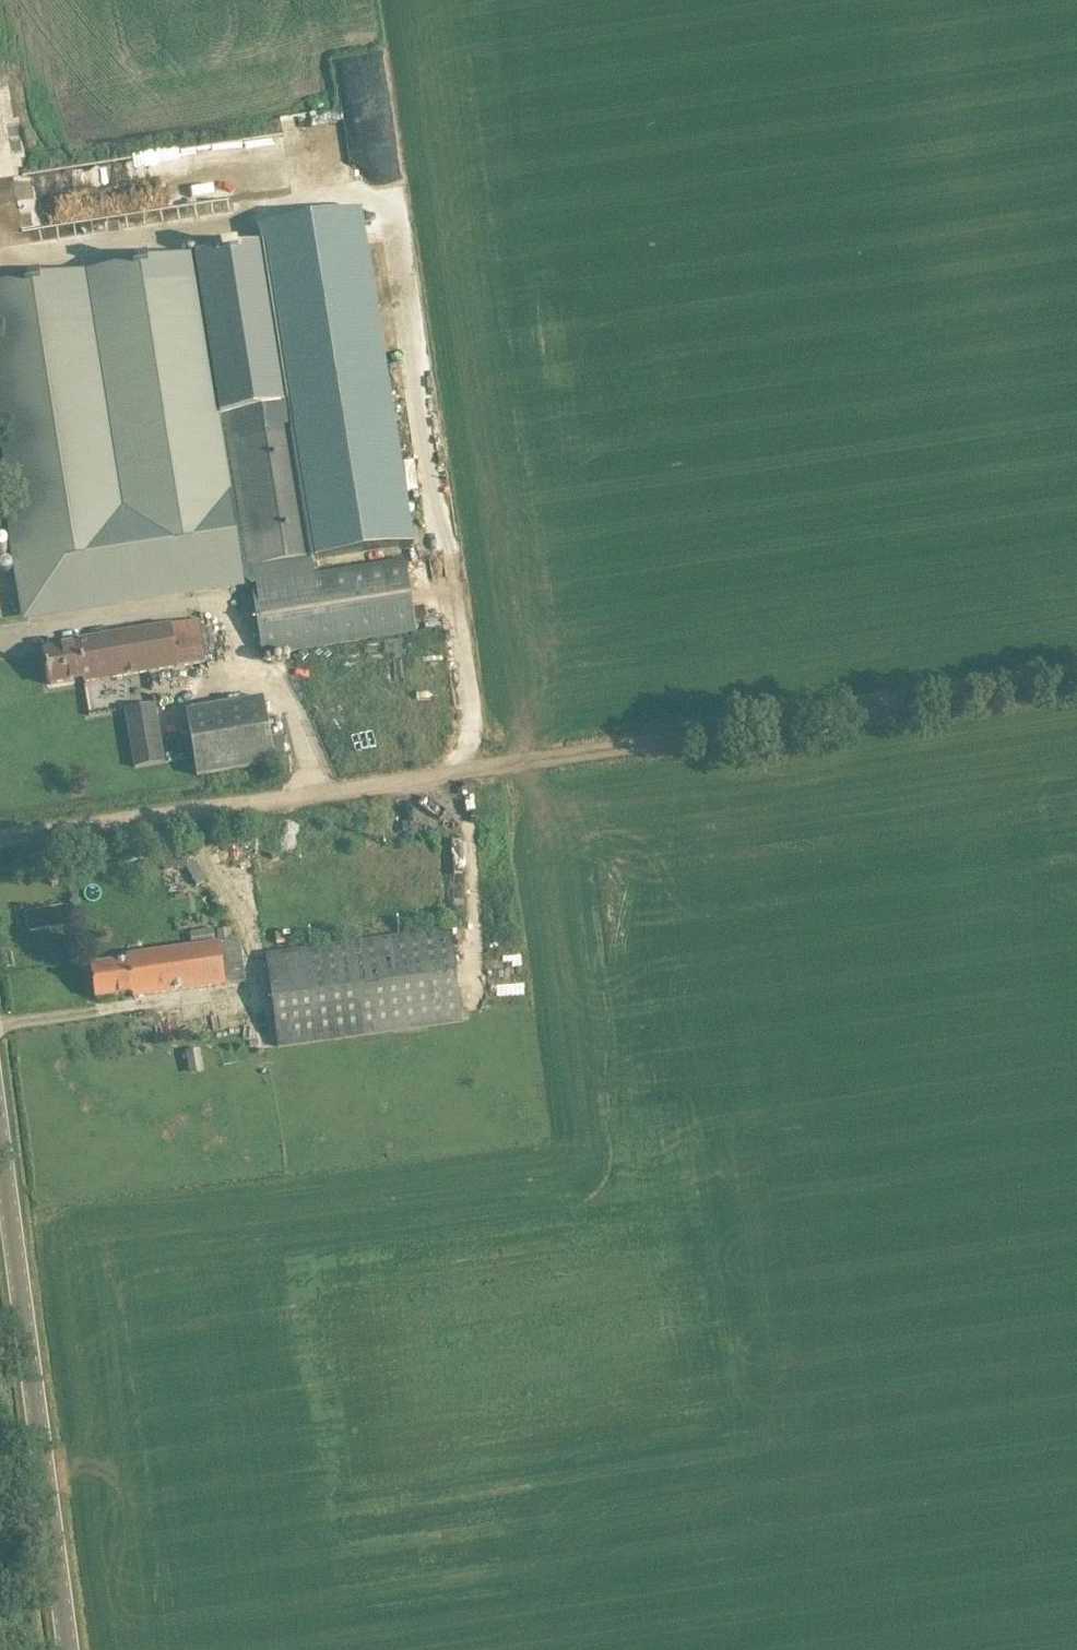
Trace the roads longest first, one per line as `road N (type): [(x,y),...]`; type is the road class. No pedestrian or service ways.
road 1 (track): [(1076,681),(0,845)]
road 2 (unclassified): [(66,1649),(0,1165)]

